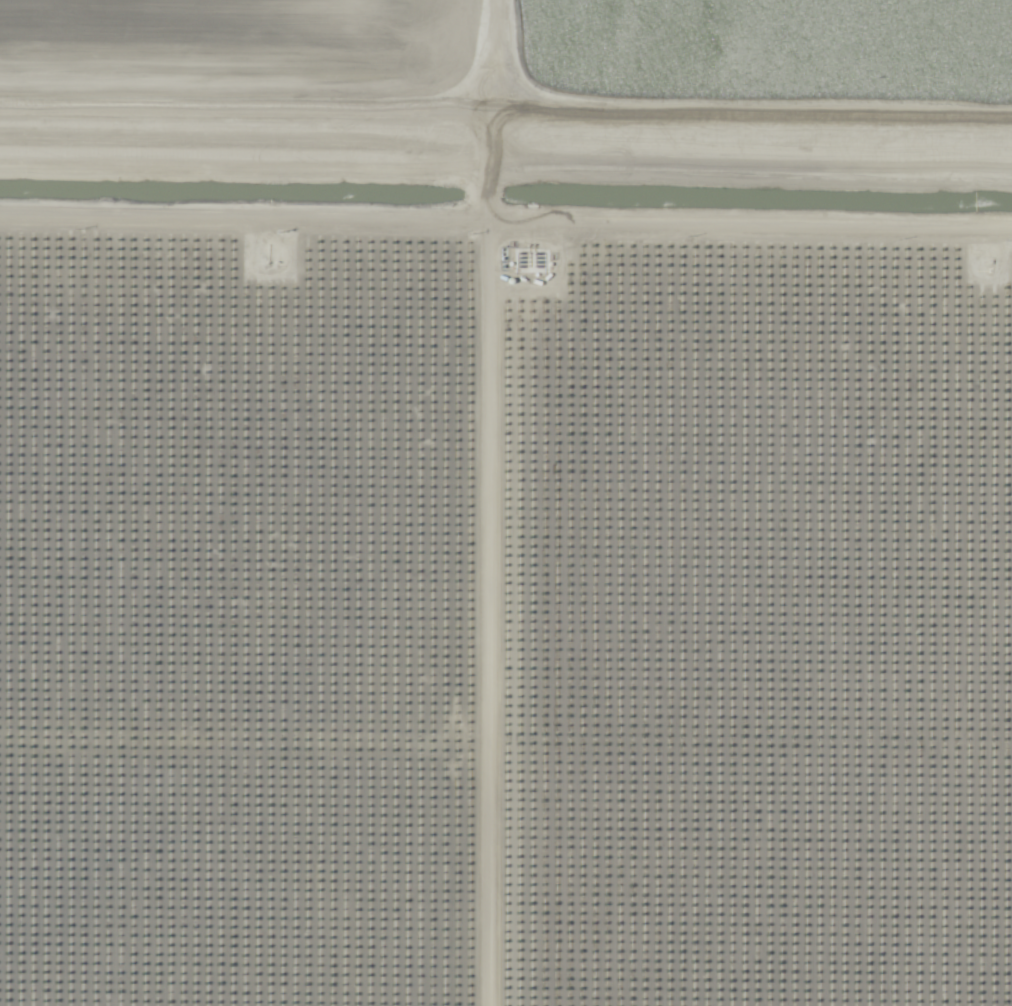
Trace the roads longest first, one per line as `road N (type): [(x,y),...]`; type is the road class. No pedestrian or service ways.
road 1 (track): [(0,226),(1011,234)]
road 2 (residential): [(476,1005),(470,229)]

